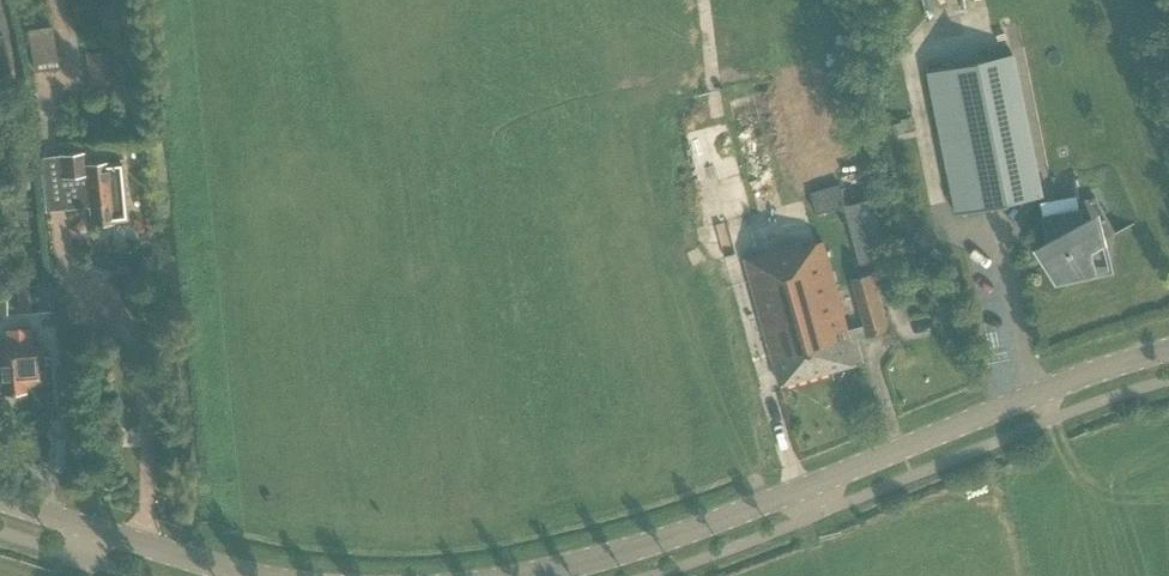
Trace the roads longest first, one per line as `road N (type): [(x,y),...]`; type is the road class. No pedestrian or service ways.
road 1 (tertiary): [(775,503),(1079,378),(1168,352)]
road 2 (tertiary): [(252,575),(0,499)]
road 3 (tertiary): [(775,503),(540,575)]

